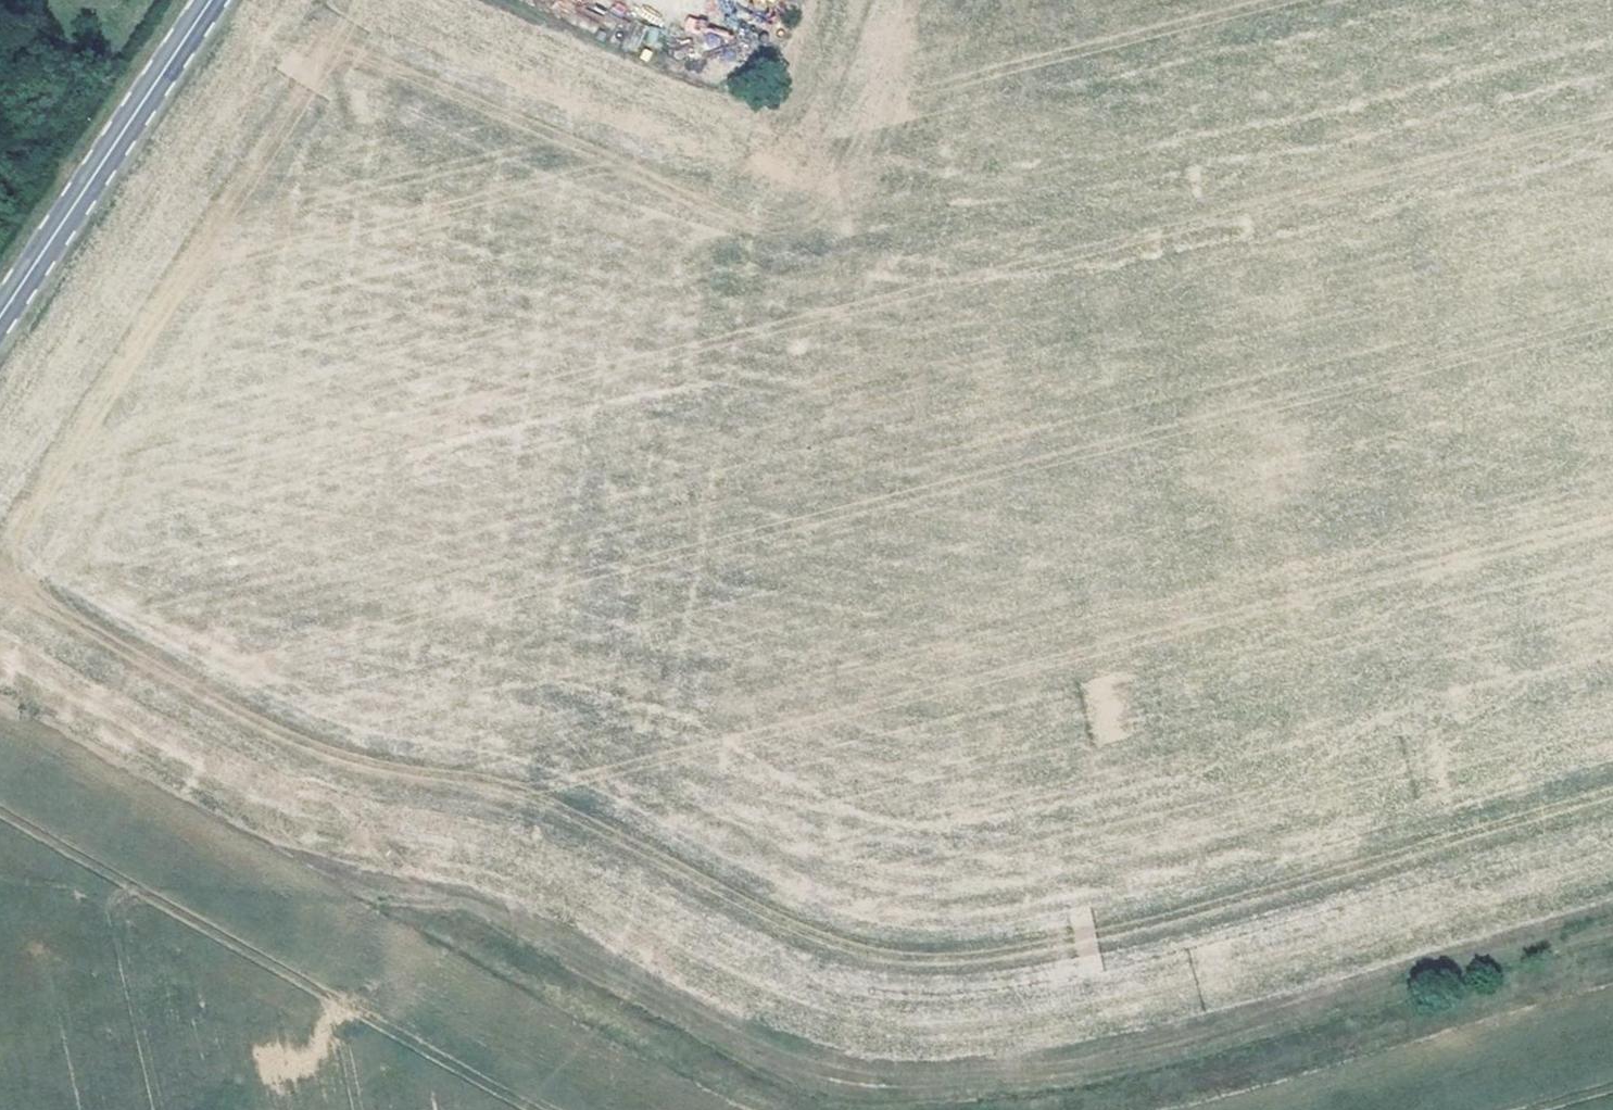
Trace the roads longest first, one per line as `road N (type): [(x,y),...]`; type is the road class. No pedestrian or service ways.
road 1 (secondary): [(216,0),(0,328)]

